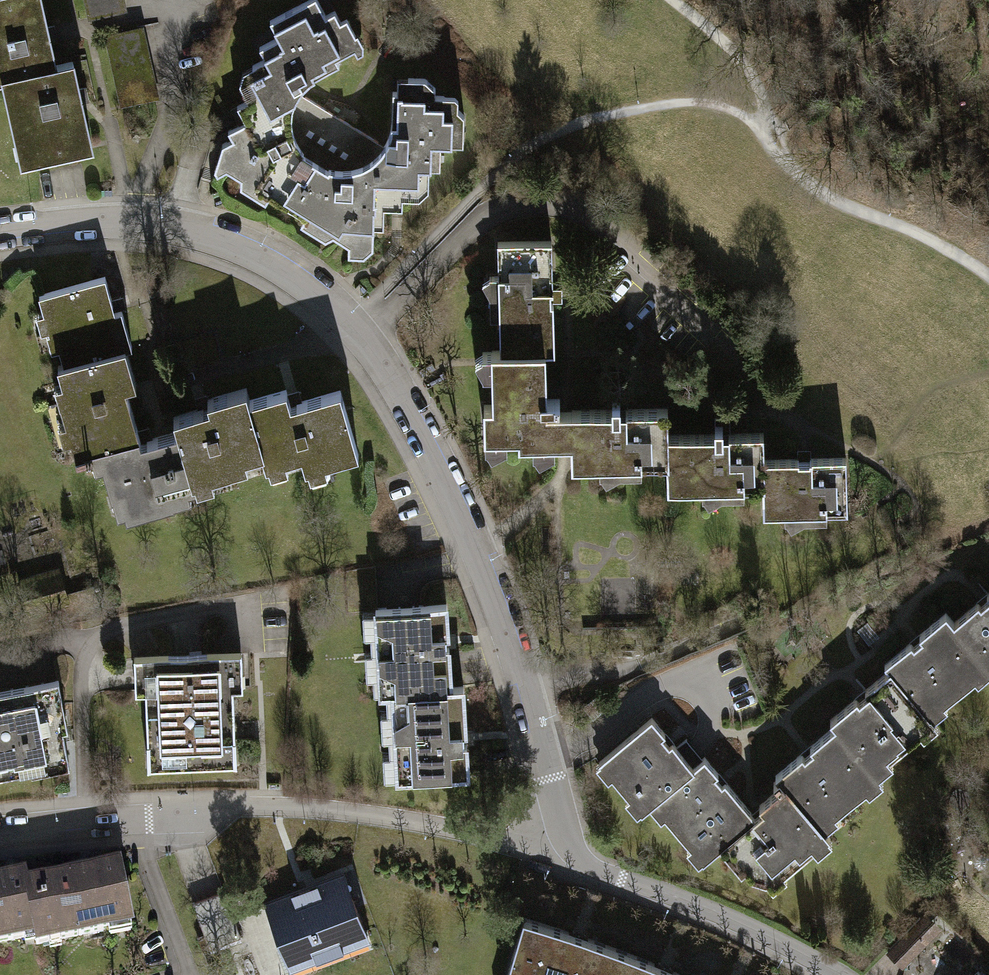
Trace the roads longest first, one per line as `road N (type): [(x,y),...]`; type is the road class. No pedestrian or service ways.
road 1 (residential): [(839,974),(703,908),(584,865),(569,850),(478,552),(412,410),(350,322),(296,275),(177,224),(110,218),(0,231)]
road 2 (residential): [(0,833),(230,806)]

